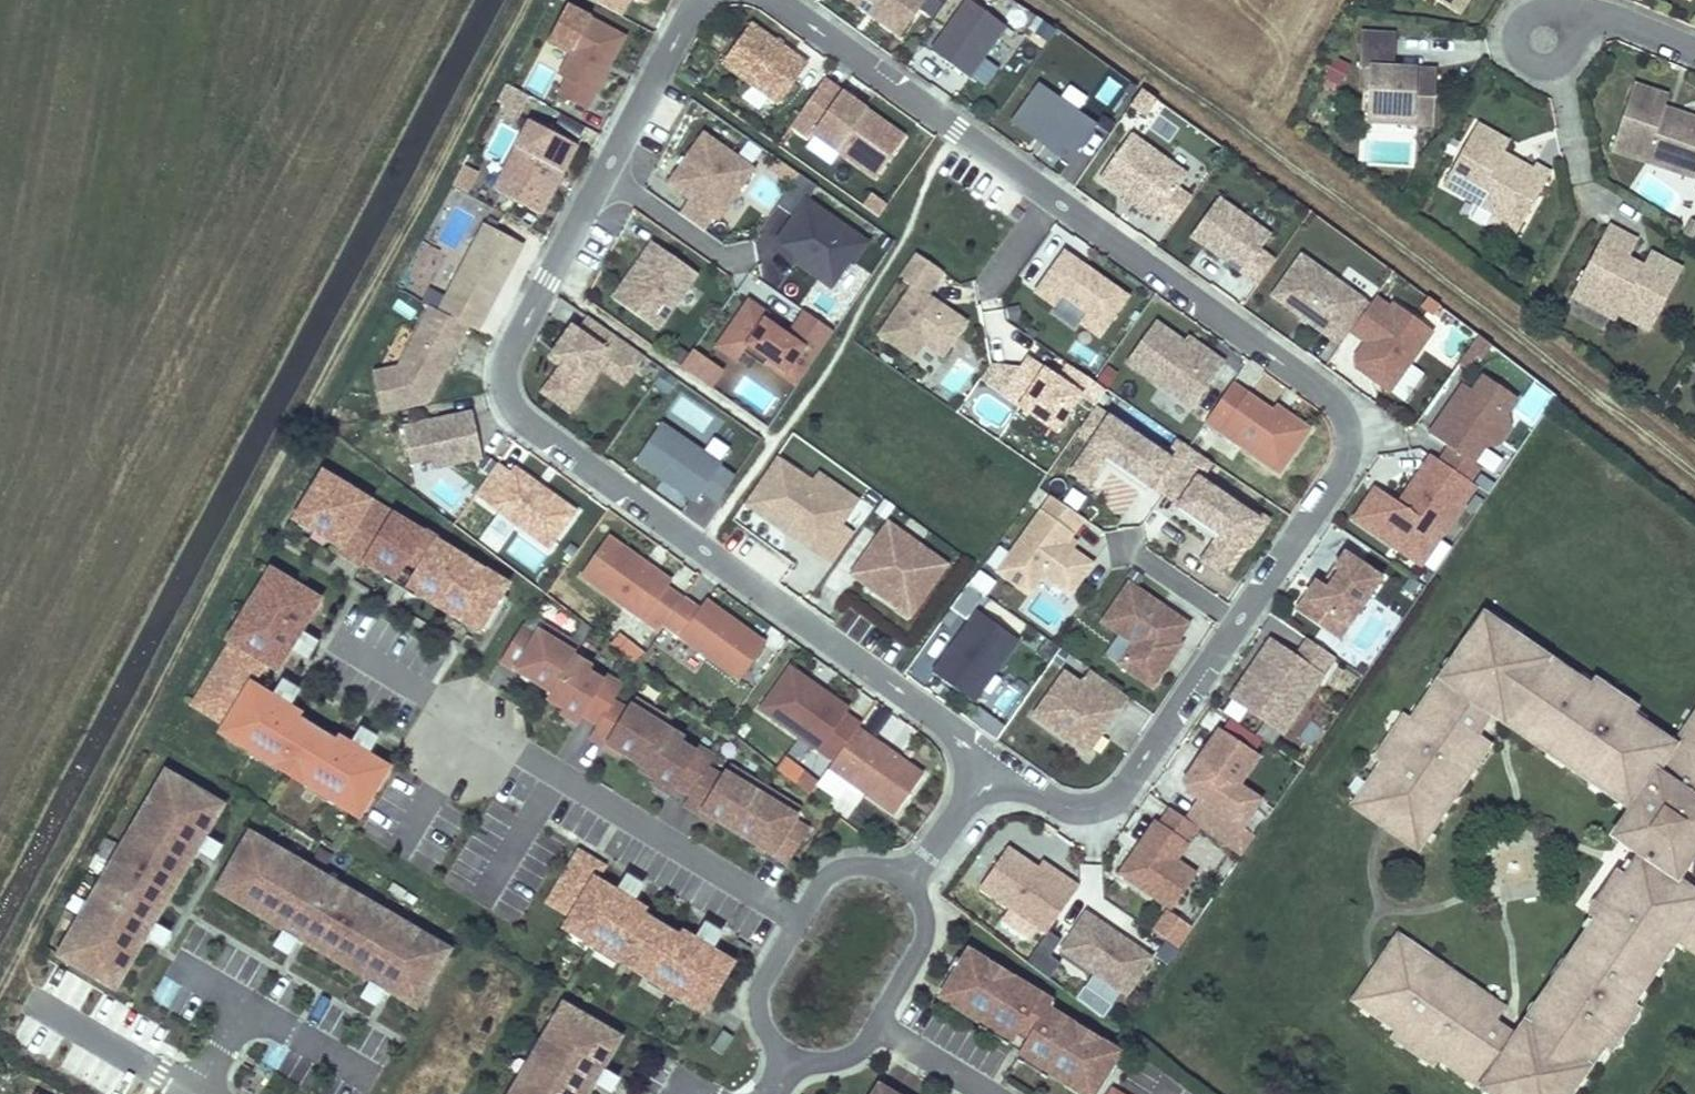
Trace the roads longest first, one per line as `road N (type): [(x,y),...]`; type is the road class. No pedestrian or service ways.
road 1 (residential): [(989,748),(1055,802),(1089,808),(1119,796),(1346,471),(1349,432),(1337,400),(776,0)]
road 2 (track): [(1,986),(527,0)]
road 3 (track): [(1694,474),(1212,93),(1073,0)]
road 4 (residential): [(520,415),(989,748)]
road 5 (residential): [(698,0),(516,338),(505,380),(520,415)]
road 6 (residential): [(798,919),(470,726)]
road 7 (residential): [(1544,39),(1583,13),(1694,52)]
road 8 (residential): [(798,919),(760,996),(761,1021),(792,1060)]
road 9 (residential): [(880,1023),(927,924),(906,880)]
road 10 (residential): [(906,880),(989,748)]
road 11 (residential): [(906,880),(851,865),(826,876),(798,919)]
road 12 (residential): [(993,1093),(880,1023)]

